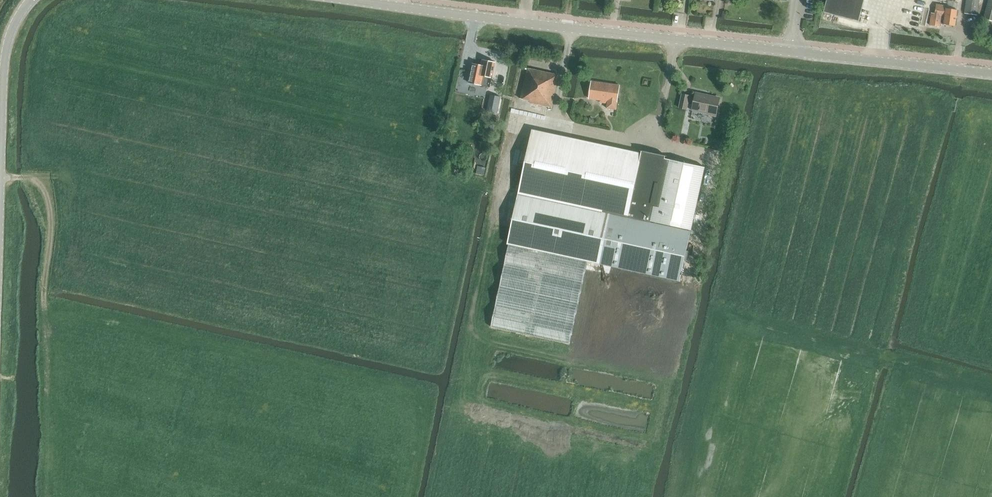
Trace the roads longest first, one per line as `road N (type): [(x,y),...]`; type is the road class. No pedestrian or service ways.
road 1 (tertiary): [(991,75),(352,0)]
road 2 (track): [(52,496),(49,201),(38,180),(0,178)]
road 3 (tertiary): [(0,198),(7,46),(30,0)]

